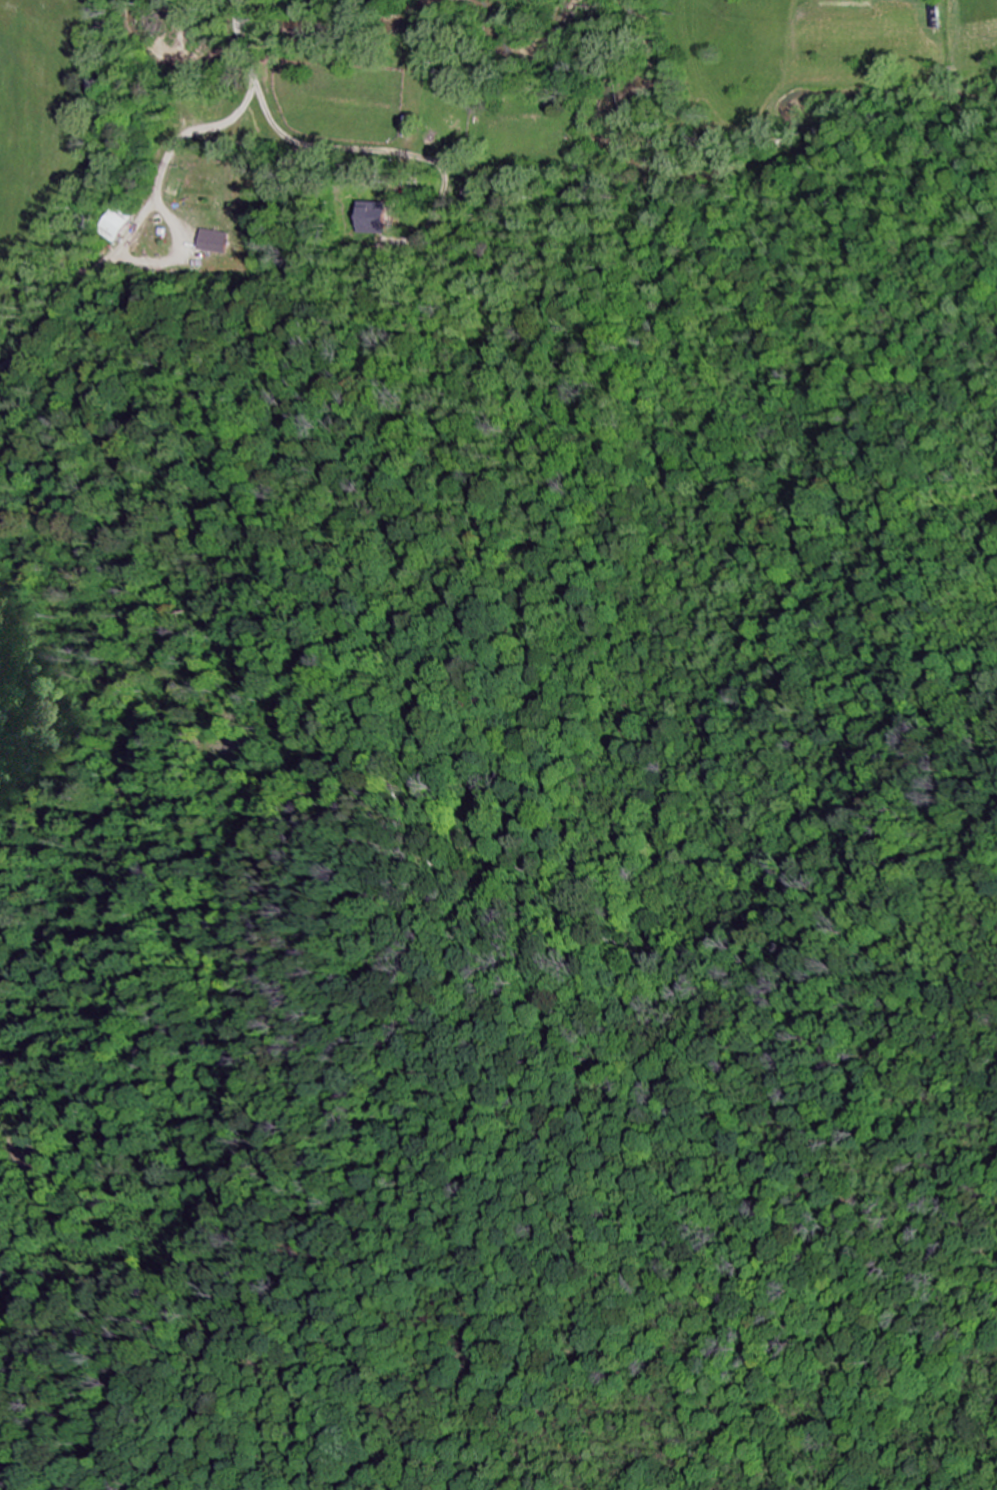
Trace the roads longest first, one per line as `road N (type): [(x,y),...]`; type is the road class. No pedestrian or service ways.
road 1 (residential): [(0,345),(104,42),(131,26),(139,0)]
road 2 (residential): [(127,1385),(0,1385)]

